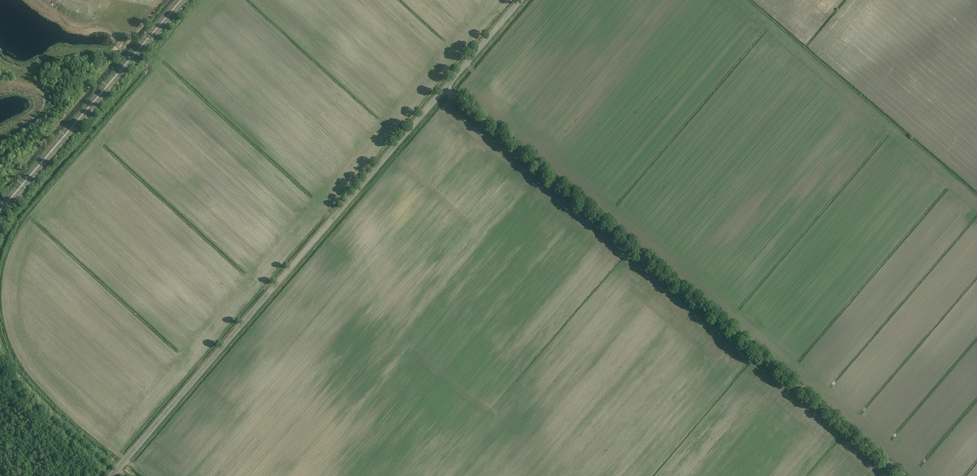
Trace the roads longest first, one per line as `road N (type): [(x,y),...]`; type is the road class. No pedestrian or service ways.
road 1 (tertiary): [(113,475),(522,0)]
road 2 (track): [(447,87),(900,475)]

